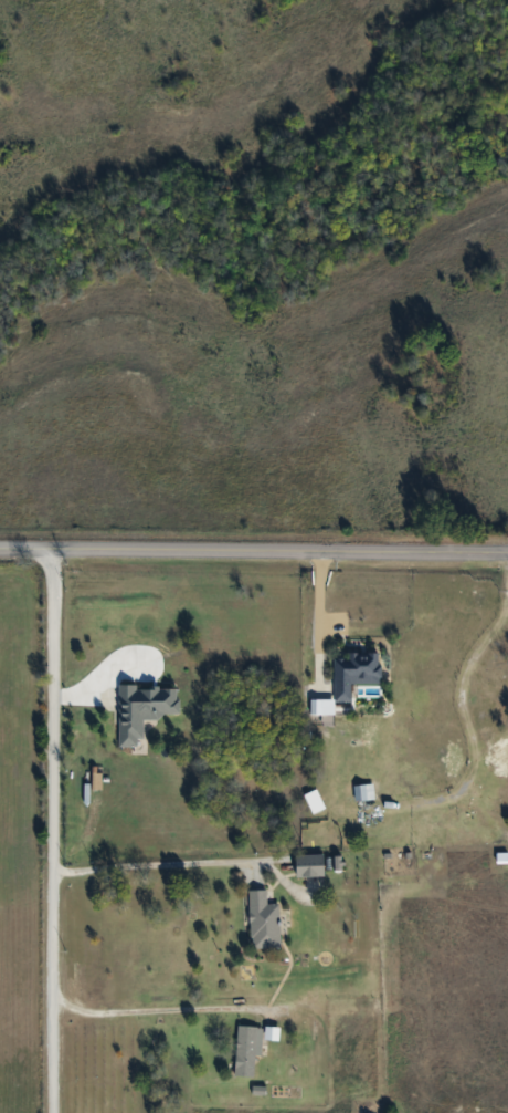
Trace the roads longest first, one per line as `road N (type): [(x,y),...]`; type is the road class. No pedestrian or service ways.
road 1 (residential): [(51,1112),(51,563)]
road 2 (residential): [(507,570),(0,561)]

